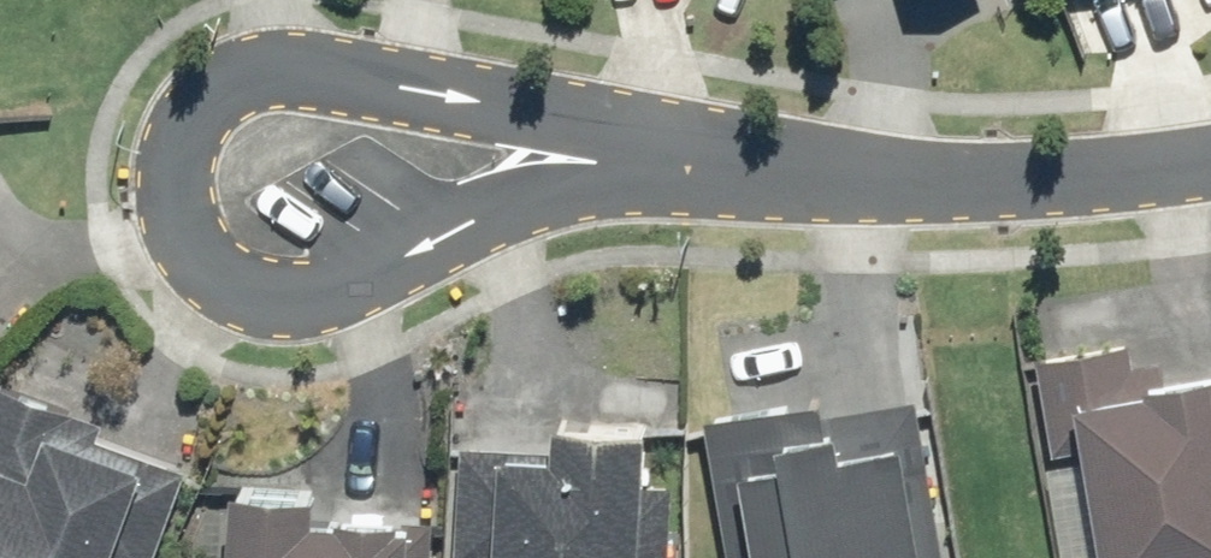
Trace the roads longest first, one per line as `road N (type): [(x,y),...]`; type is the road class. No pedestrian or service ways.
road 1 (residential): [(696,173),(289,295),(232,286),(185,233),(183,133),(220,89),(290,67),(442,114)]
road 2 (residential): [(1210,160),(1156,169),(696,173)]
road 3 (residential): [(442,114),(696,173)]

